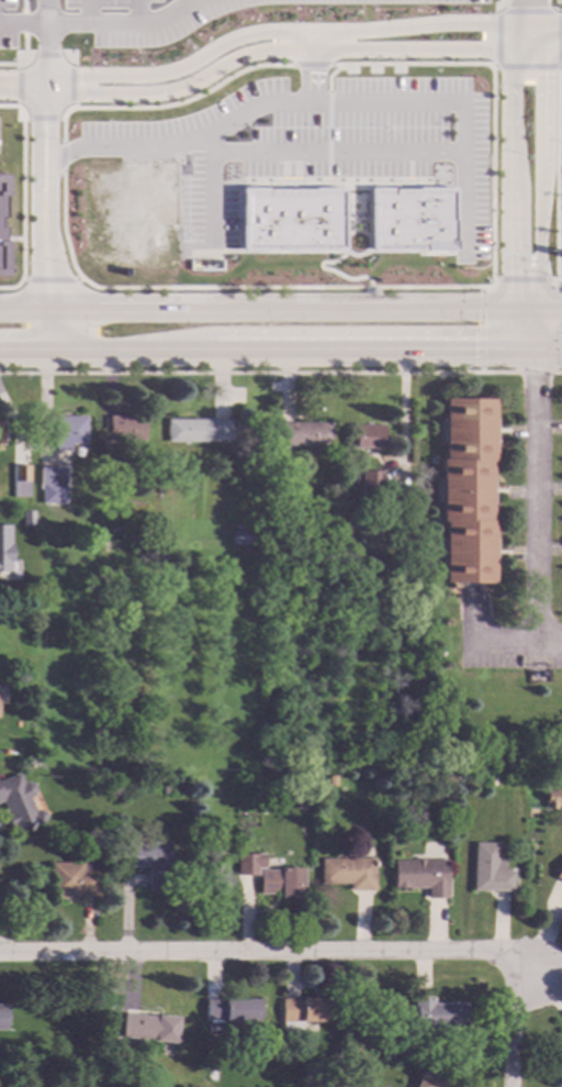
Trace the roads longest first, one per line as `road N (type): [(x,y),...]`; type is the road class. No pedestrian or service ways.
road 1 (residential): [(549,970),(514,954),(0,951)]
road 2 (primary): [(0,352),(532,352)]
road 3 (residential): [(43,86),(70,95),(147,95),(191,84),(247,52),(561,47)]
road 4 (residential): [(561,27),(268,33),(146,78),(43,86)]
road 5 (primary): [(109,352),(214,332),(519,326)]
road 6 (residential): [(530,641),(532,352)]
road 7 (residential): [(539,311),(543,26)]
road 8 (residential): [(510,26),(514,311)]
road 9 (residential): [(43,163),(44,352)]
road 10 (primary): [(228,311),(44,310)]
road 11 (primary): [(514,311),(364,311)]
road 12 (primary): [(364,311),(228,311)]
road 13 (residential): [(514,954),(510,1086)]

